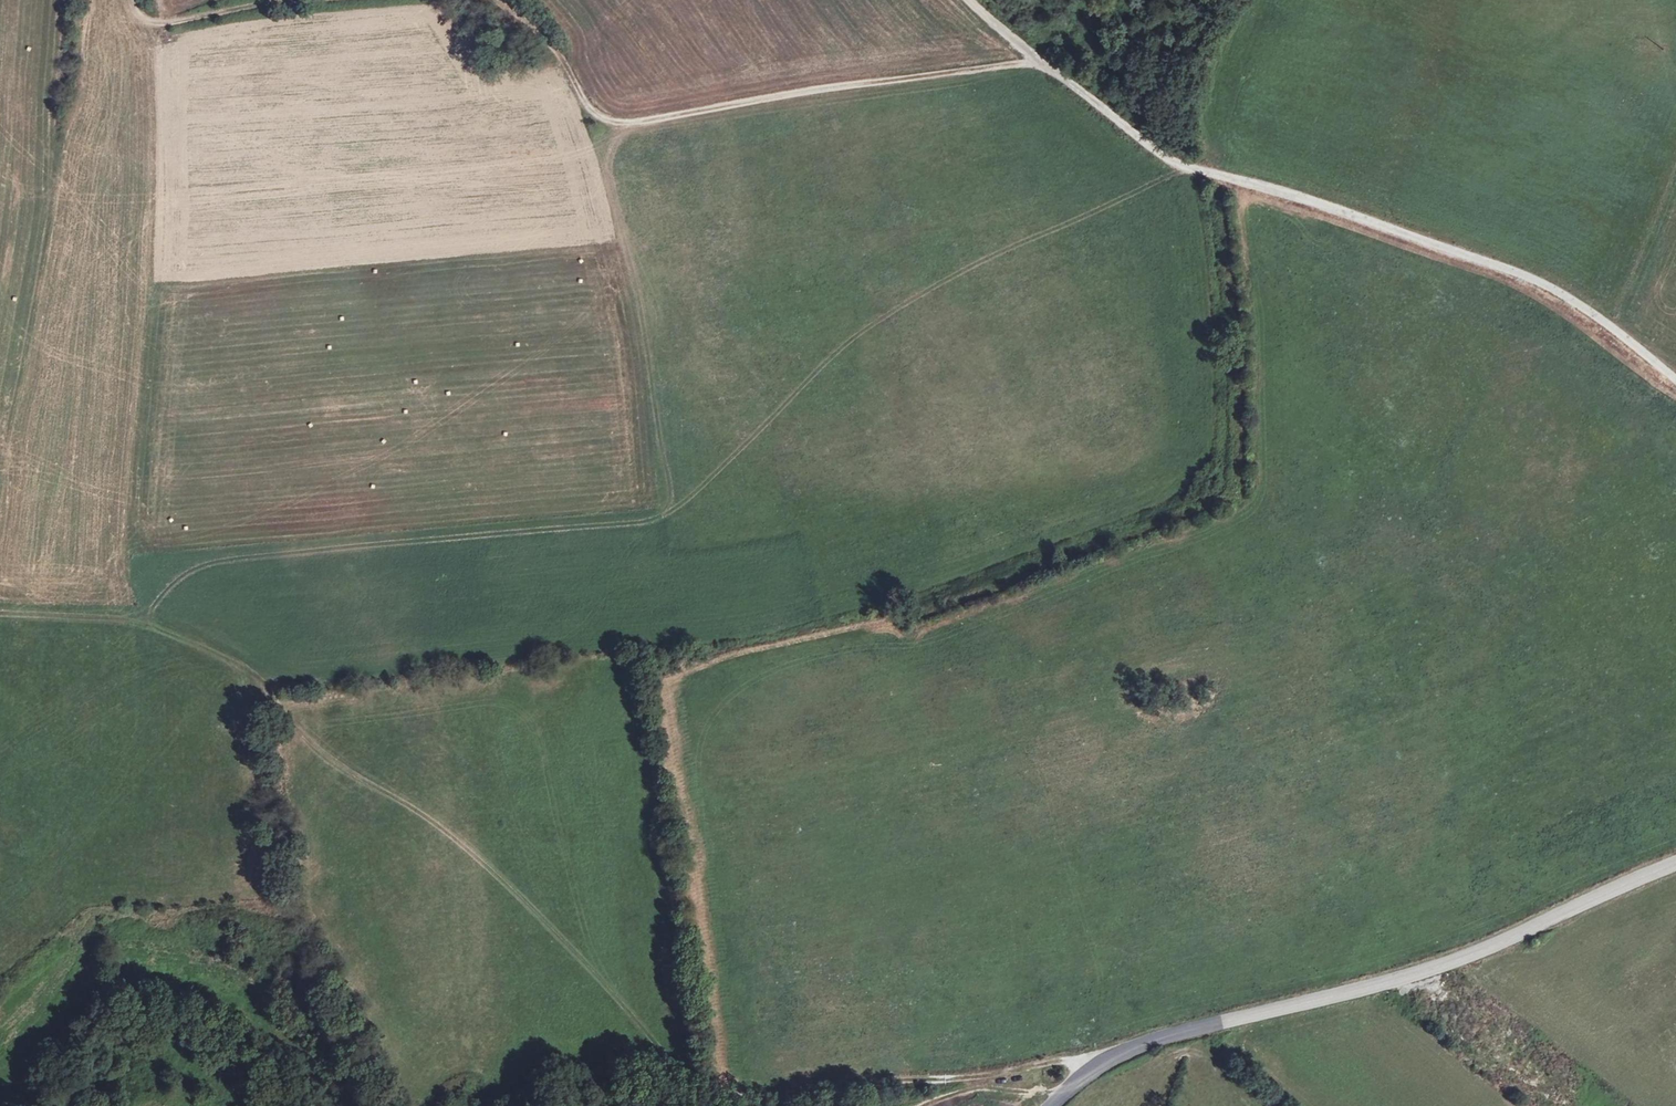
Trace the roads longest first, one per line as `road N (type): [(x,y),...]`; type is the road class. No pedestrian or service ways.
road 1 (unclassified): [(1043,61),(1192,166),(1289,190),(1538,277),(1675,376)]
road 2 (track): [(969,0),(1043,61),(631,124),(599,117),(547,40),(500,0)]
road 3 (tertiary): [(1675,860),(1401,979),(1106,1054),(1048,1105)]
road 4 (track): [(299,0),(165,24),(139,17),(132,0)]

